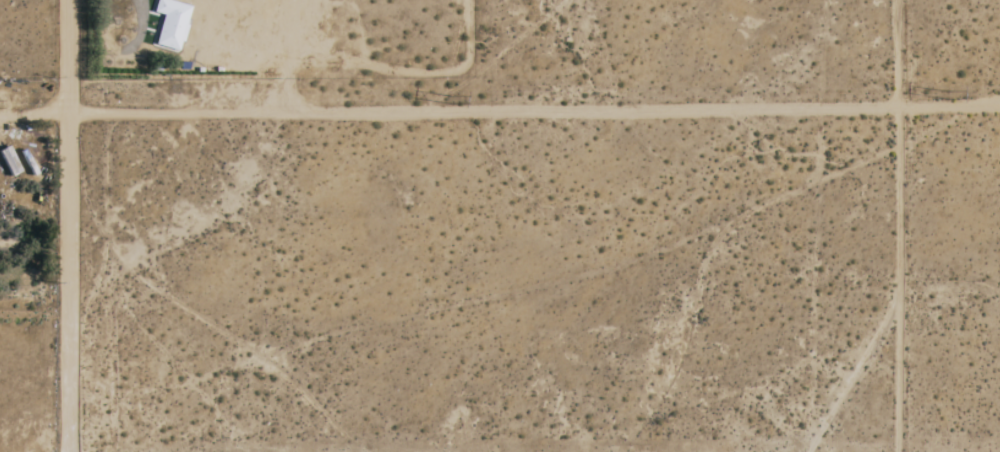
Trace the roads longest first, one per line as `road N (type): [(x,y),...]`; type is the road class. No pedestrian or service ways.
road 1 (track): [(999,107),(0,118)]
road 2 (track): [(68,451),(70,0)]
road 3 (track): [(899,451),(898,0)]

